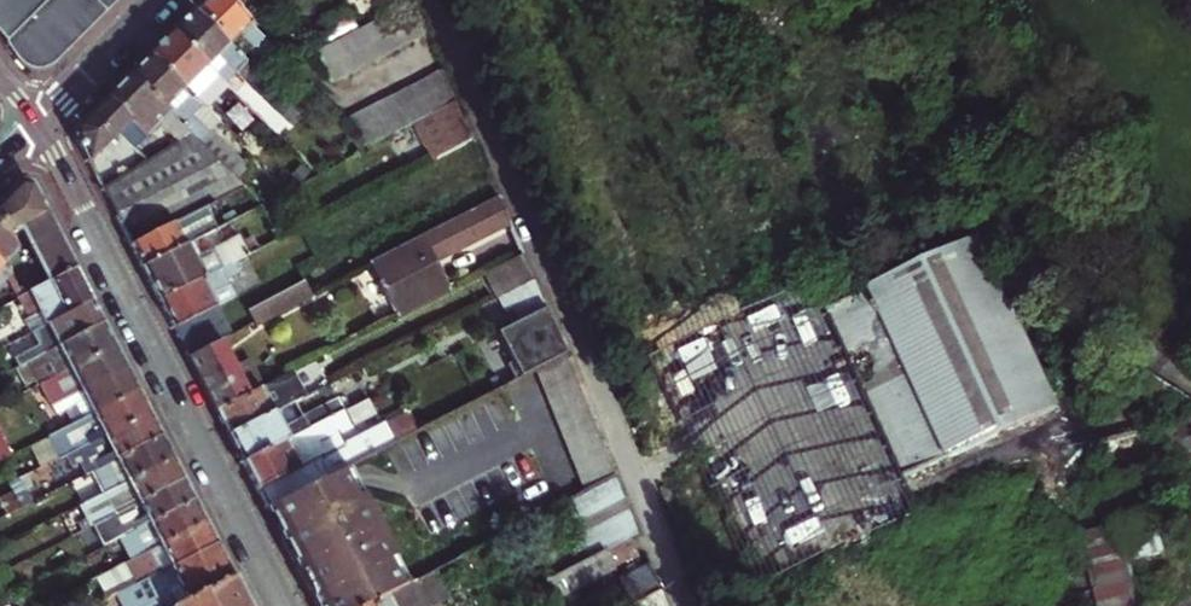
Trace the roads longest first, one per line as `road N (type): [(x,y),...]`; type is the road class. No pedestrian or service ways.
road 1 (residential): [(685,605),(441,0)]
road 2 (tertiary): [(289,605),(37,123)]
road 3 (residential): [(159,0),(37,123)]

